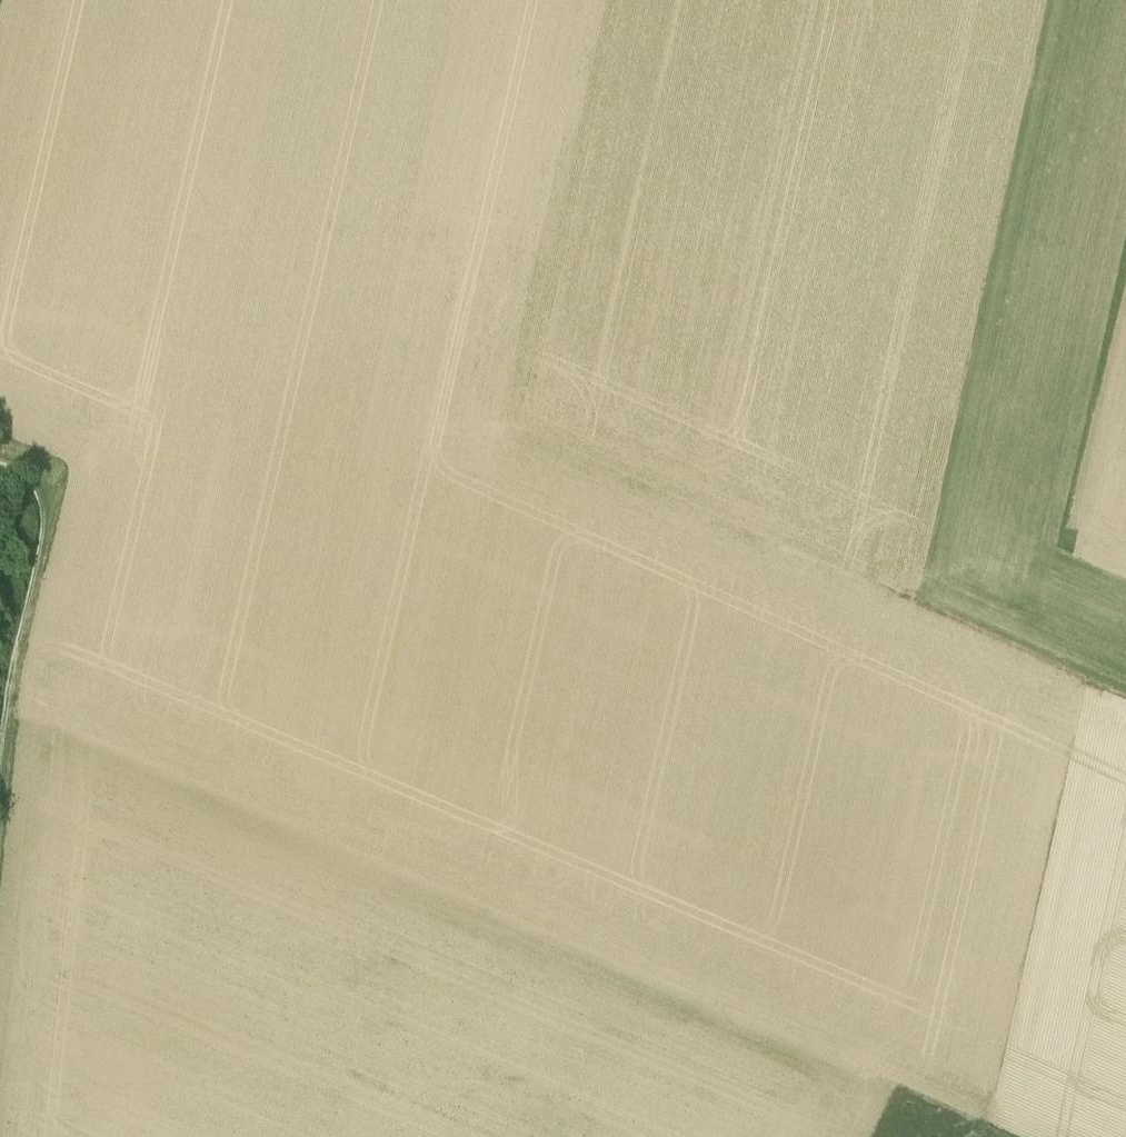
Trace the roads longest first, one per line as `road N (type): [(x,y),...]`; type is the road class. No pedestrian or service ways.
road 1 (track): [(0,760),(42,523),(33,482),(0,460)]

